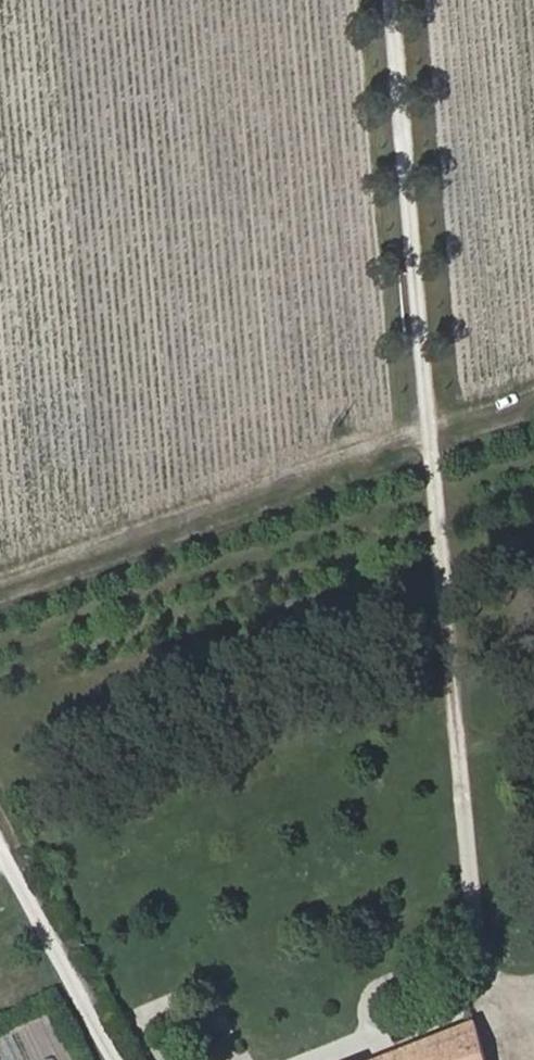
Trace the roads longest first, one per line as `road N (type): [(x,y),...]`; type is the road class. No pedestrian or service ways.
road 1 (unclassified): [(0,846),(123,1059)]

